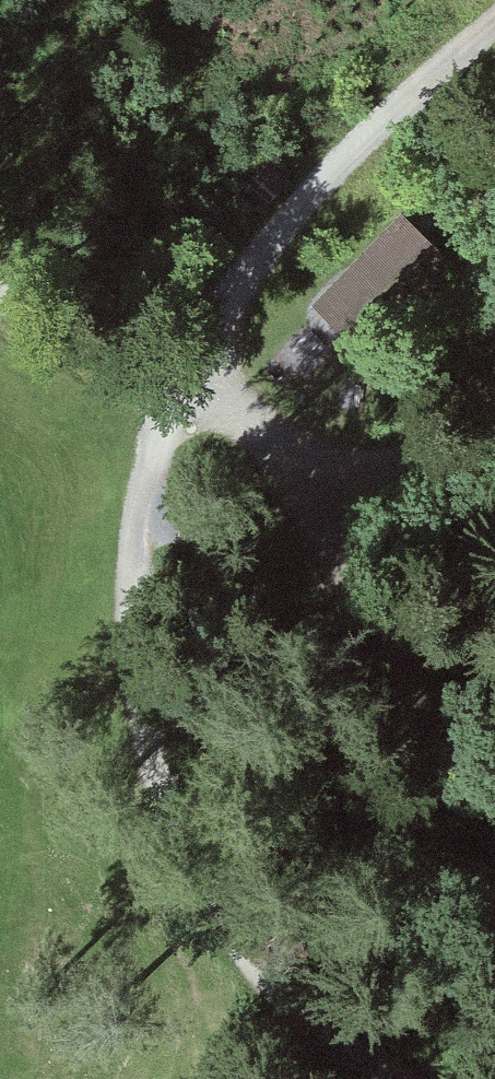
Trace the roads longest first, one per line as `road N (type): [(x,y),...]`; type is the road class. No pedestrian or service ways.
road 1 (track): [(167,389),(140,614),(152,750),(196,864),(286,996),(401,1078)]
road 2 (track): [(428,0),(347,78),(167,389)]
road 3 (track): [(494,406),(452,433),(298,451),(167,389)]
road 4 (track): [(298,451),(457,692),(494,718)]
road 5 (track): [(0,290),(167,389)]

